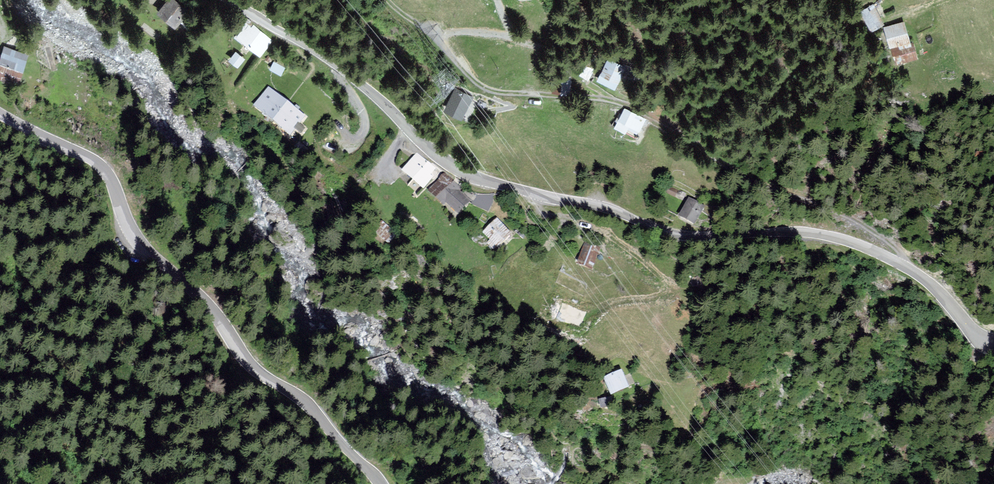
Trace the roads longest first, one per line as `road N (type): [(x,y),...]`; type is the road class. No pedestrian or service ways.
road 1 (tertiary): [(228,0),(345,72),(466,174),(604,208),(672,234),(796,232),(842,240),(914,273),(993,342)]
road 2 (track): [(904,267),(894,246),(640,112),(482,85),(438,38),(508,36),(497,0)]
road 3 (tertiary): [(380,483),(311,407),(254,368),(204,300),(141,245),(99,164),(0,114)]
road 4 (track): [(587,321),(612,305),(664,296),(668,285),(598,230),(543,213),(537,195)]

